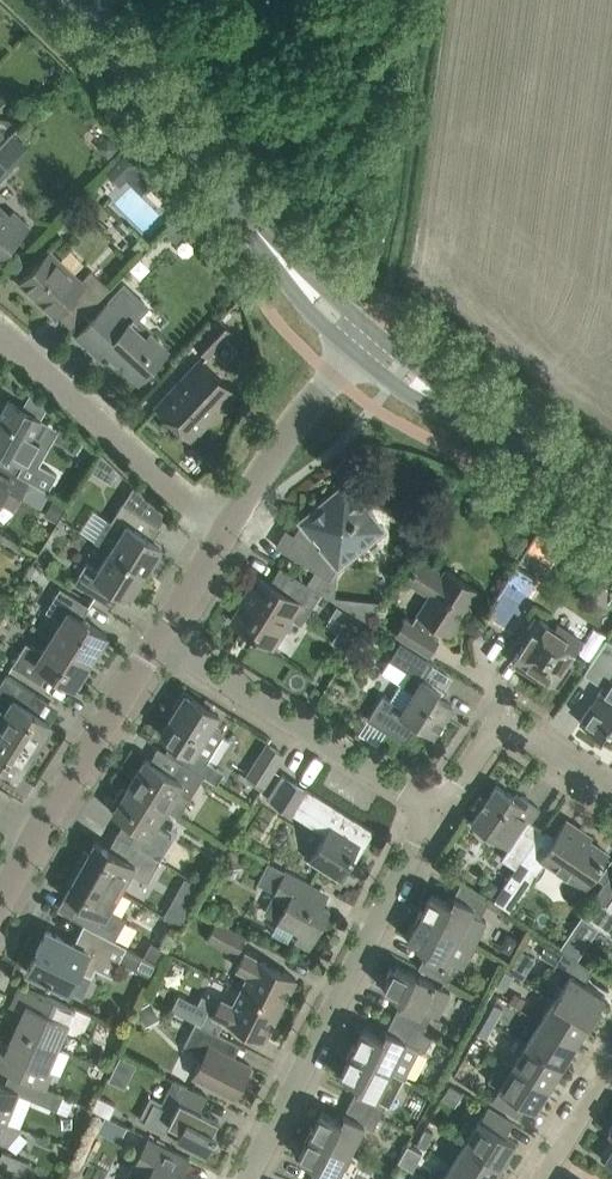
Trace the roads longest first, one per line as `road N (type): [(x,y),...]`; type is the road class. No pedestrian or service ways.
road 1 (residential): [(246,1178),(438,813)]
road 2 (residential): [(438,813),(158,640)]
road 3 (residential): [(220,538),(0,327)]
road 4 (tertiary): [(249,222),(74,0)]
road 5 (residential): [(438,813),(479,751),(506,728),(611,795)]
road 6 (residential): [(220,538),(354,351)]
road 7 (residential): [(40,830),(158,640)]
road 8 (tertiary): [(354,351),(413,401),(534,461)]
road 9 (tertiary): [(534,461),(373,330)]
road 10 (tertiary): [(249,222),(316,320),(354,351)]
road 11 (tertiary): [(373,330),(249,222)]
road 12 (residential): [(542,1178),(611,1068)]

